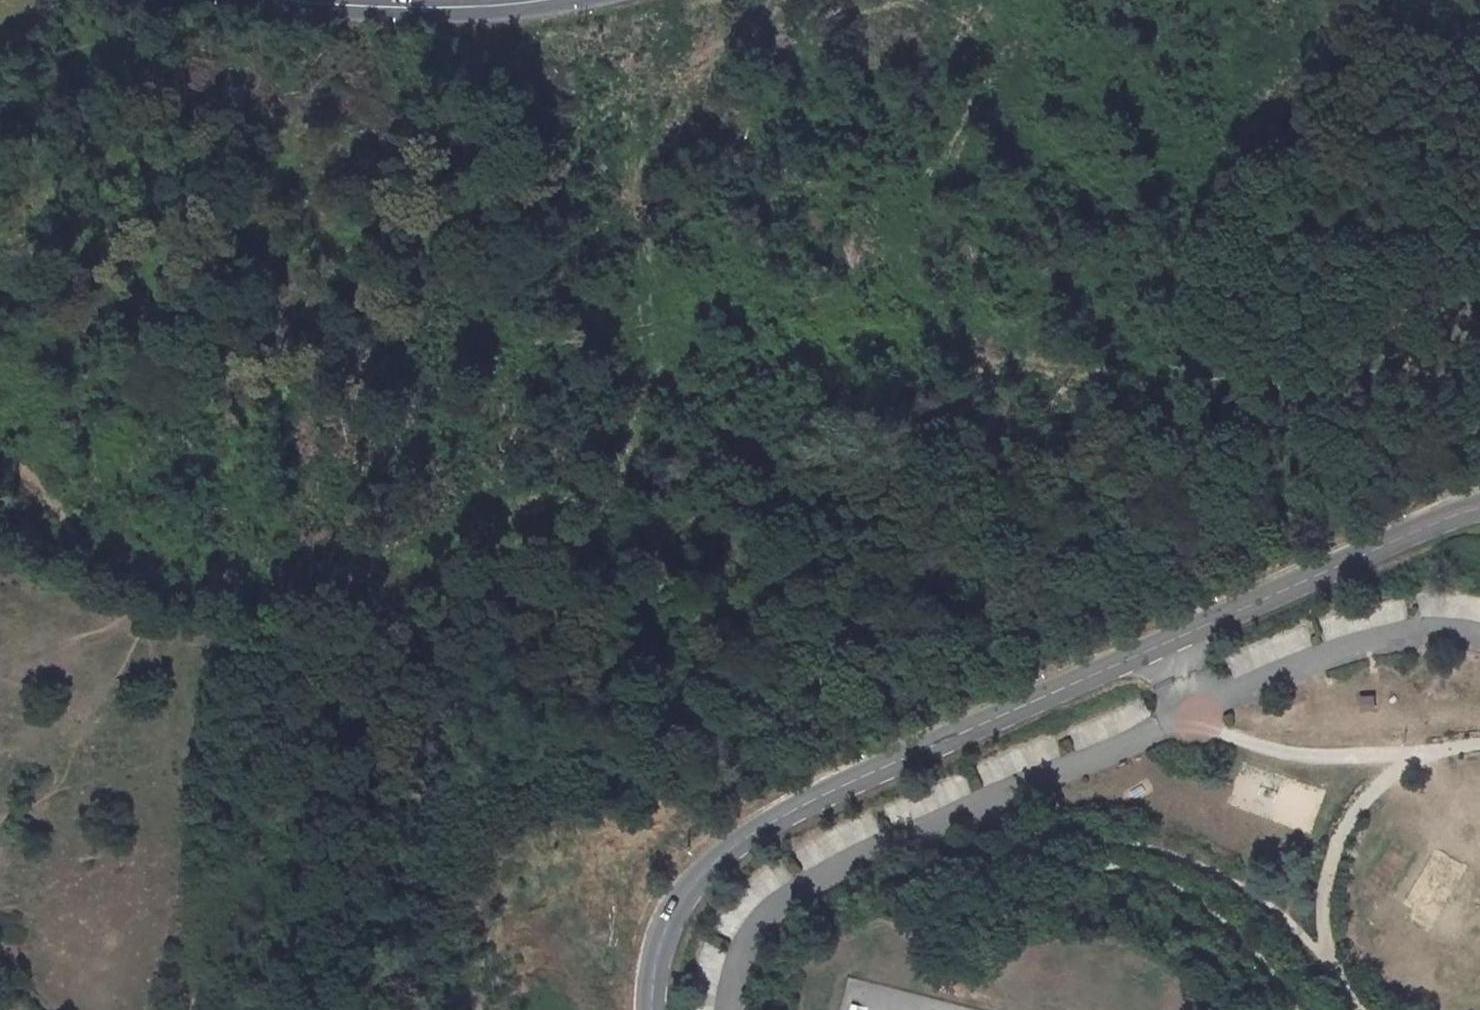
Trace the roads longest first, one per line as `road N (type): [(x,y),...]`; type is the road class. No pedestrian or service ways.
road 1 (secondary): [(661,1009),(657,966),(689,909),(732,868),(1429,524),(1479,510)]
road 2 (tertiary): [(174,0),(437,32),(599,0)]

